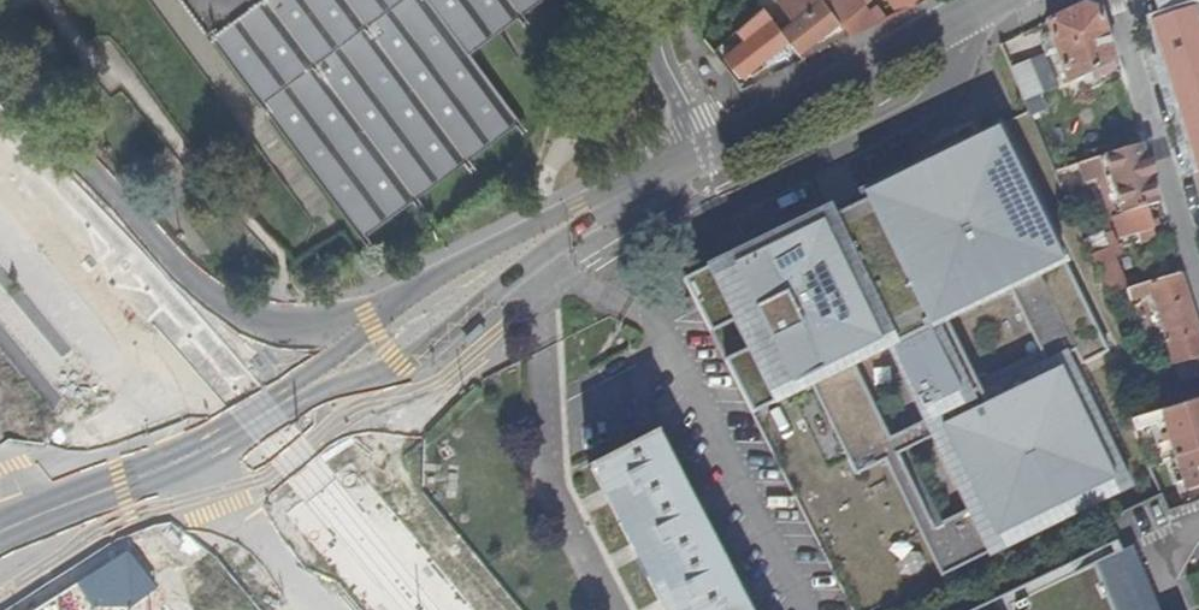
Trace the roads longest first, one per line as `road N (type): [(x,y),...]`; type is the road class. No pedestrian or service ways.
road 1 (unclassified): [(503,262),(327,326),(285,334),(239,318),(0,75)]
road 2 (secondary): [(715,150),(1000,0)]
road 3 (tertiary): [(173,458),(133,362),(0,214)]
road 4 (secondary): [(275,403),(397,360),(503,262)]
road 5 (secondary): [(503,262),(372,326),(275,403)]
road 6 (residential): [(1198,249),(1122,0)]
road 7 (secondary): [(503,262),(715,150)]
road 8 (unknown): [(0,301),(84,398),(173,458)]
road 9 (tertiary): [(327,609),(173,458)]
road 10 (secondary): [(173,458),(0,529)]
road 11 (residential): [(661,0),(660,36),(715,150)]

